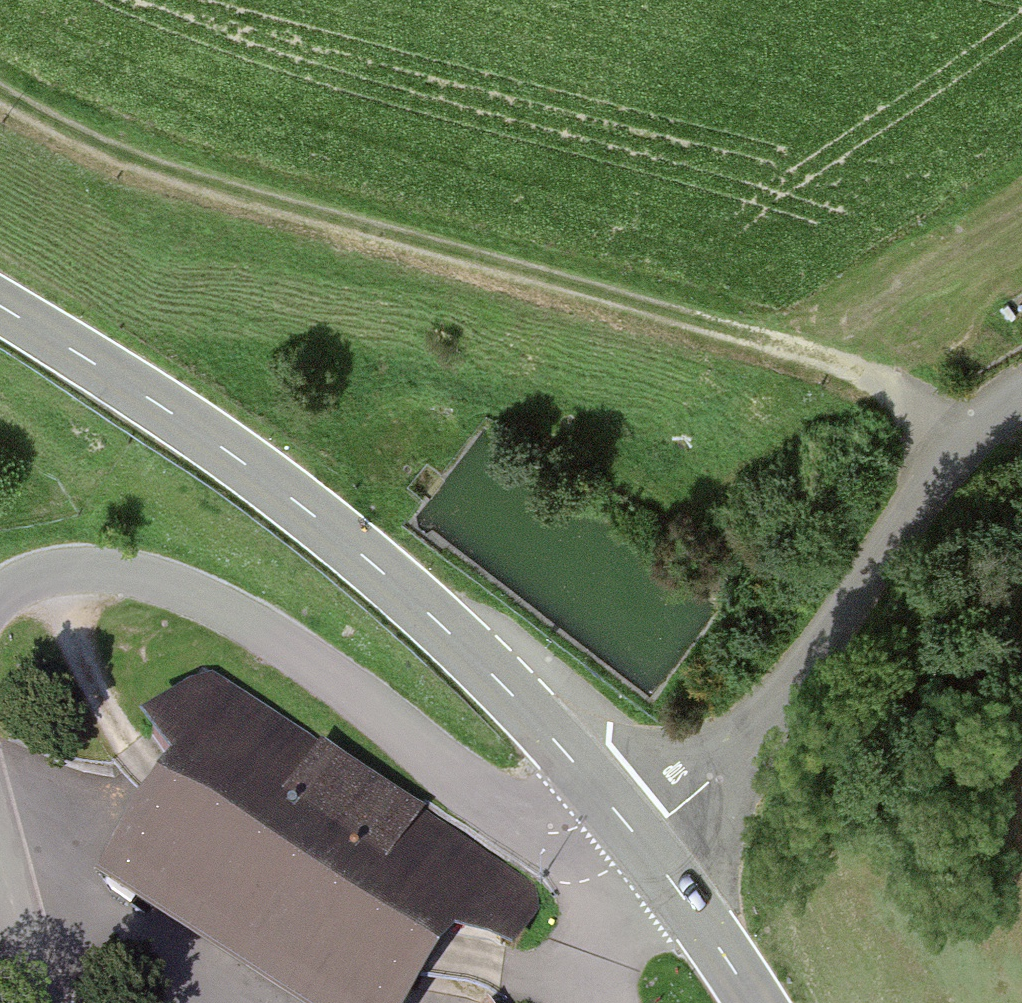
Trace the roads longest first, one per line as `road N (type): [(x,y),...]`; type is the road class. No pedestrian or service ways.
road 1 (track): [(966,441),(907,399),(831,361),(182,174),(64,131),(0,96)]
road 2 (tertiary): [(637,836),(461,643),(375,567),(216,448),(0,308)]
road 3 (unclassified): [(637,836),(555,832),(508,811),(276,633),(154,577),(52,566),(0,601)]
road 4 (unclassified): [(637,836),(716,777),(811,662),(886,543),(966,441),(1021,395)]
road 5 (tertiary): [(758,1002),(637,836)]
road 6 (unclassified): [(0,848),(43,1002)]

